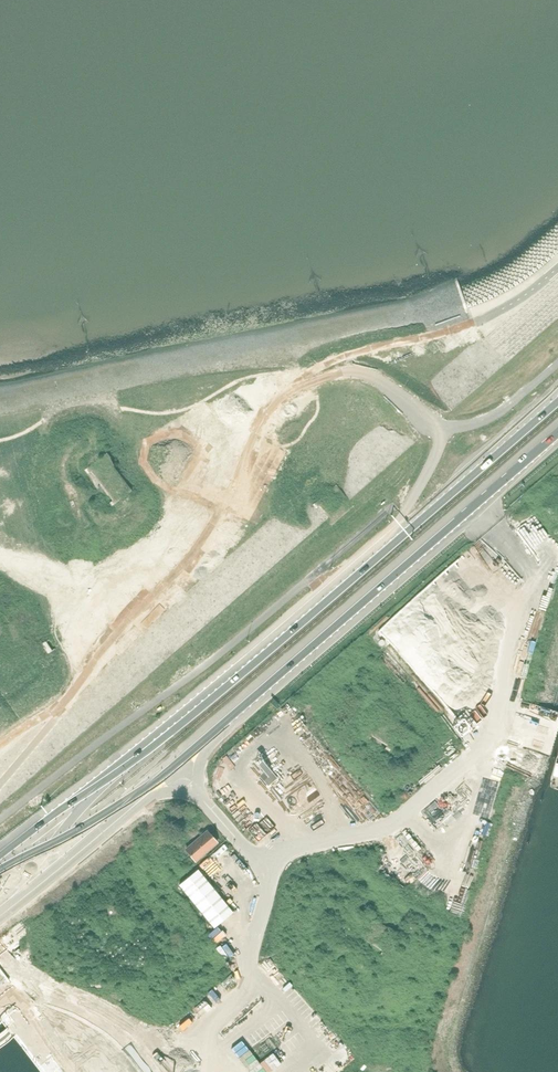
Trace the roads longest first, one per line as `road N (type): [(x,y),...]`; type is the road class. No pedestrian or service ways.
road 1 (motorway): [(0,900),(557,426)]
road 2 (motorway): [(557,397),(268,647),(0,860)]

